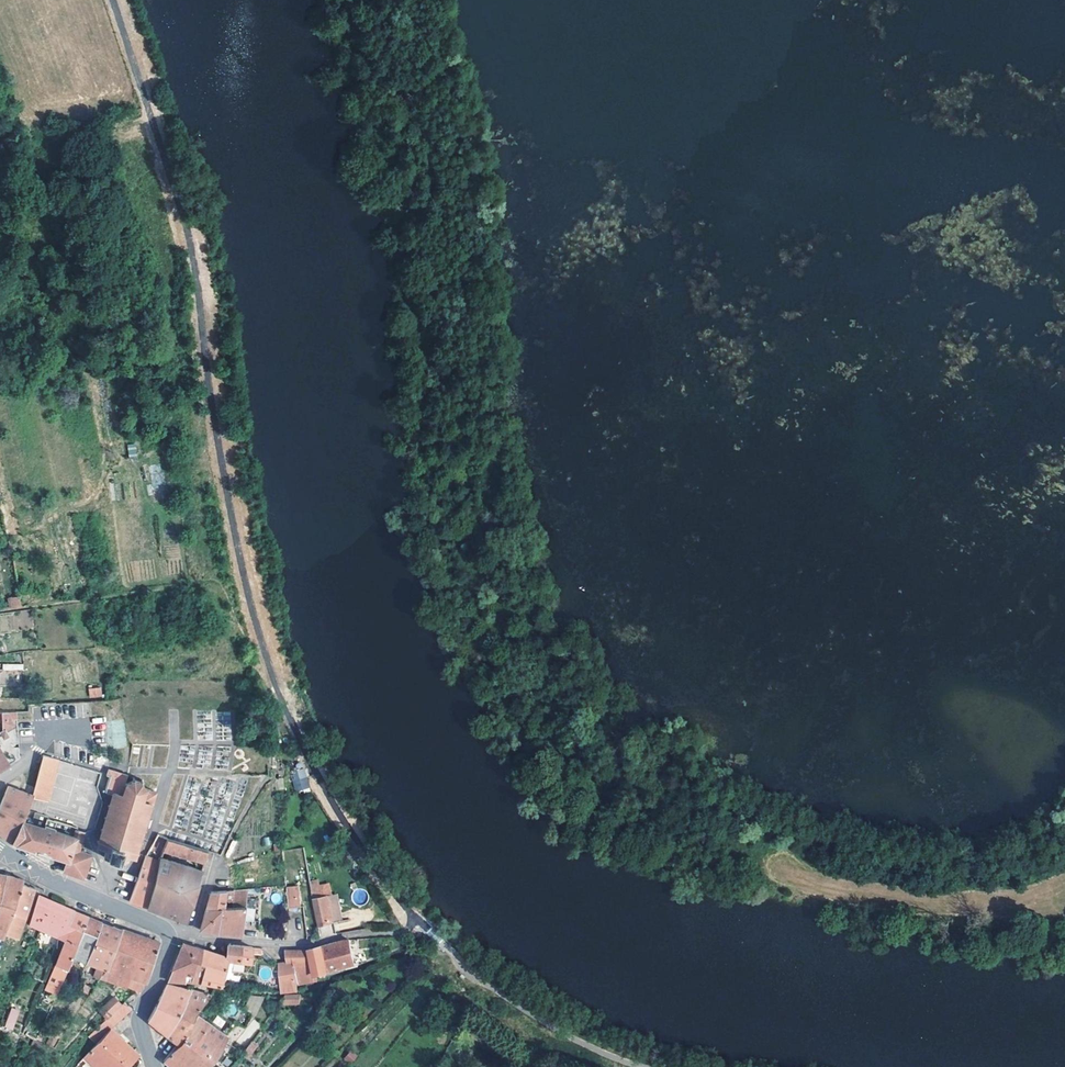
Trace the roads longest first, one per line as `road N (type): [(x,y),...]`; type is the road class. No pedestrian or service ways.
road 1 (secondary): [(154,1066),(143,1014),(169,933),(0,849)]

